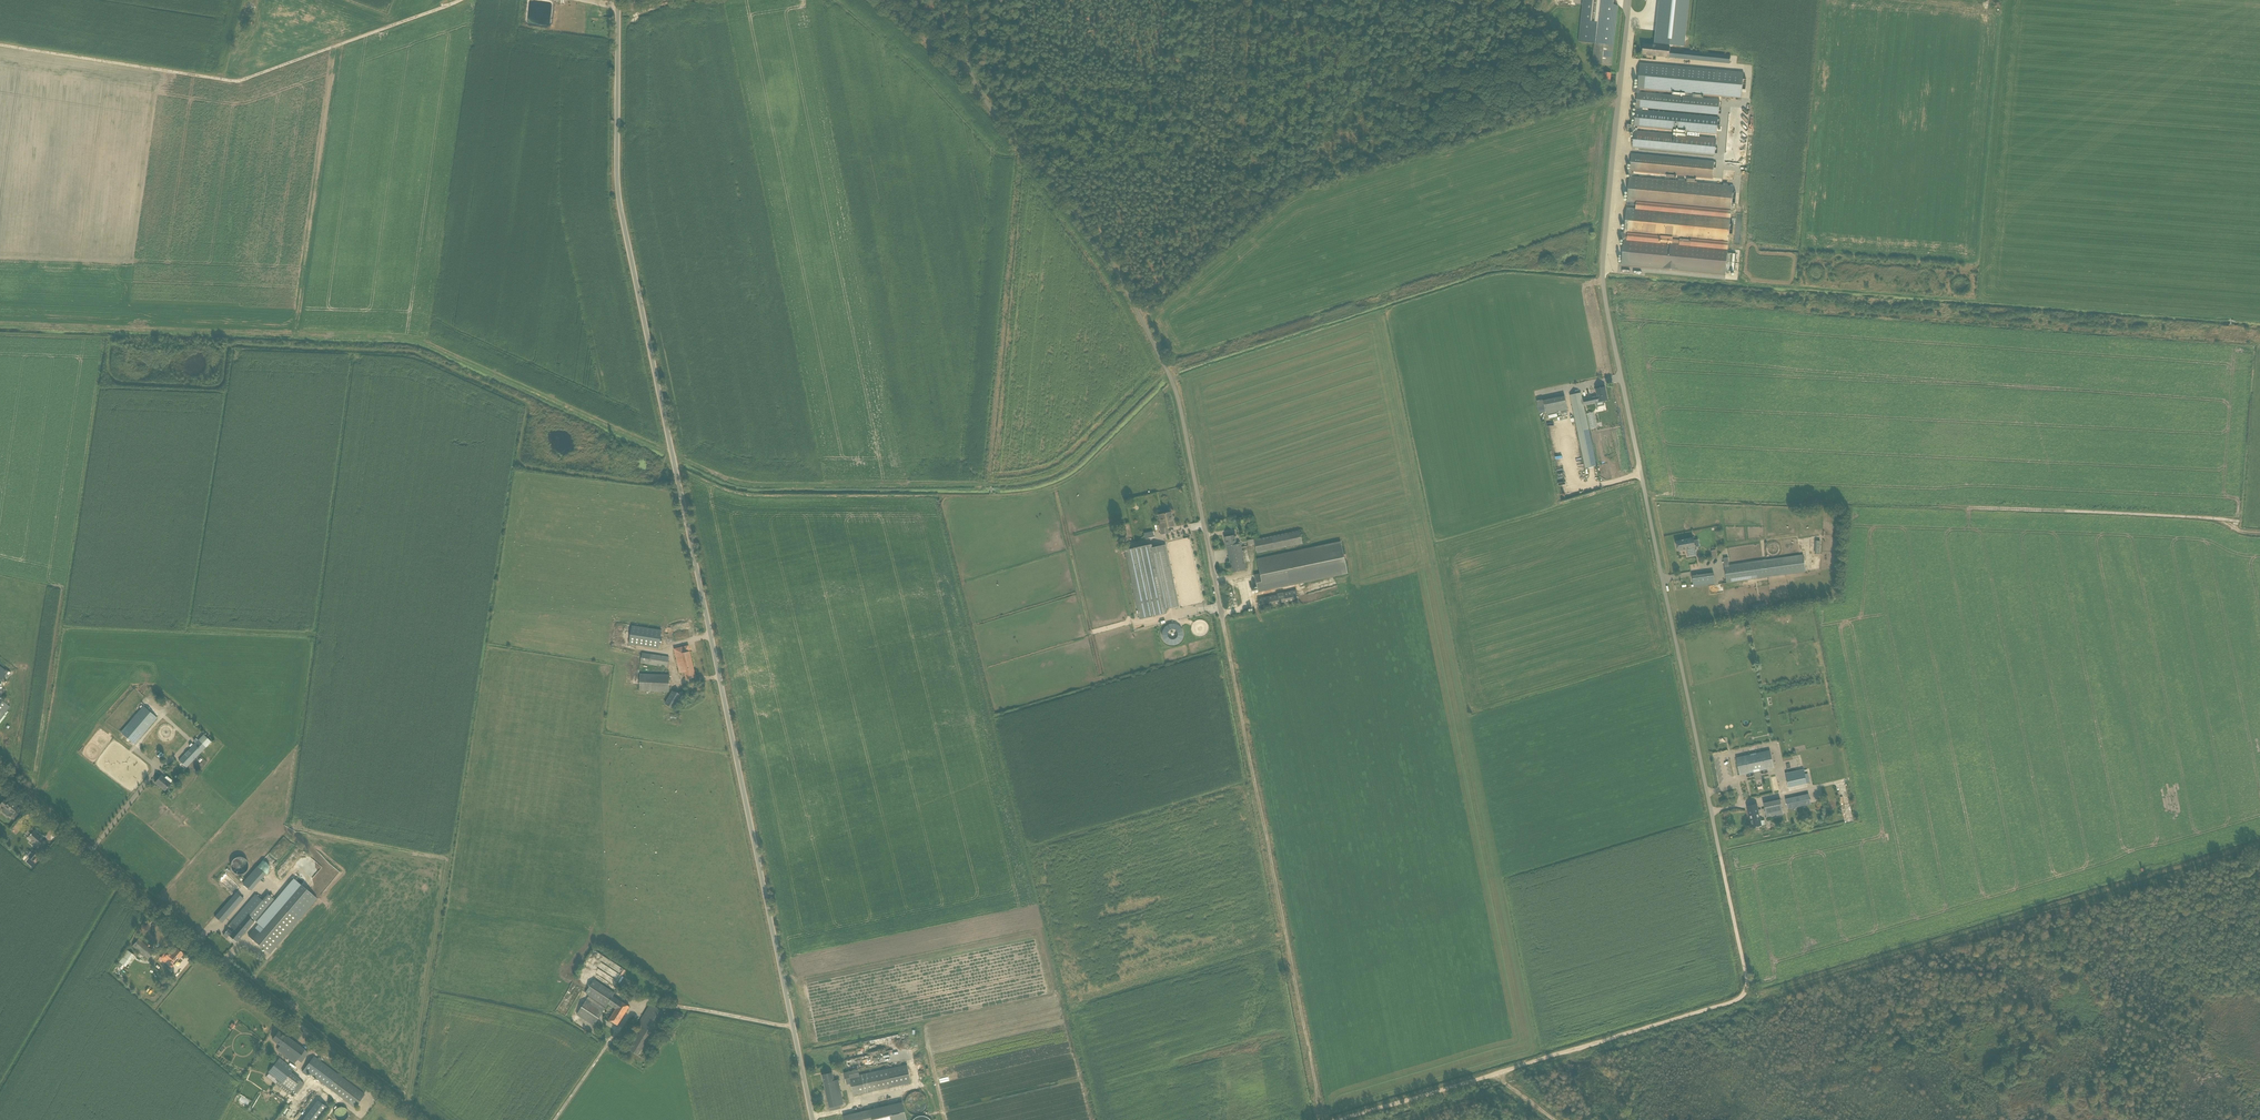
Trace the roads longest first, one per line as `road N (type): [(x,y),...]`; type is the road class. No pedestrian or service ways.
road 1 (unclassified): [(811,1119),(617,199),(617,0)]
road 2 (unclassified): [(1721,856),(1602,290),(1628,0)]
road 3 (unclassified): [(1225,639),(1170,377),(1104,248),(974,82),(971,0)]
road 4 (track): [(1342,1119),(1735,1001),(1747,983),(1721,856)]
road 5 (unclassified): [(423,1119),(0,774)]
road 6 (track): [(1618,86),(1288,195),(1139,316)]
road 7 (track): [(2259,844),(1768,991),(1747,983)]
road 8 (track): [(1225,639),(1322,1119)]
road 9 (track): [(1230,240),(1252,0)]

